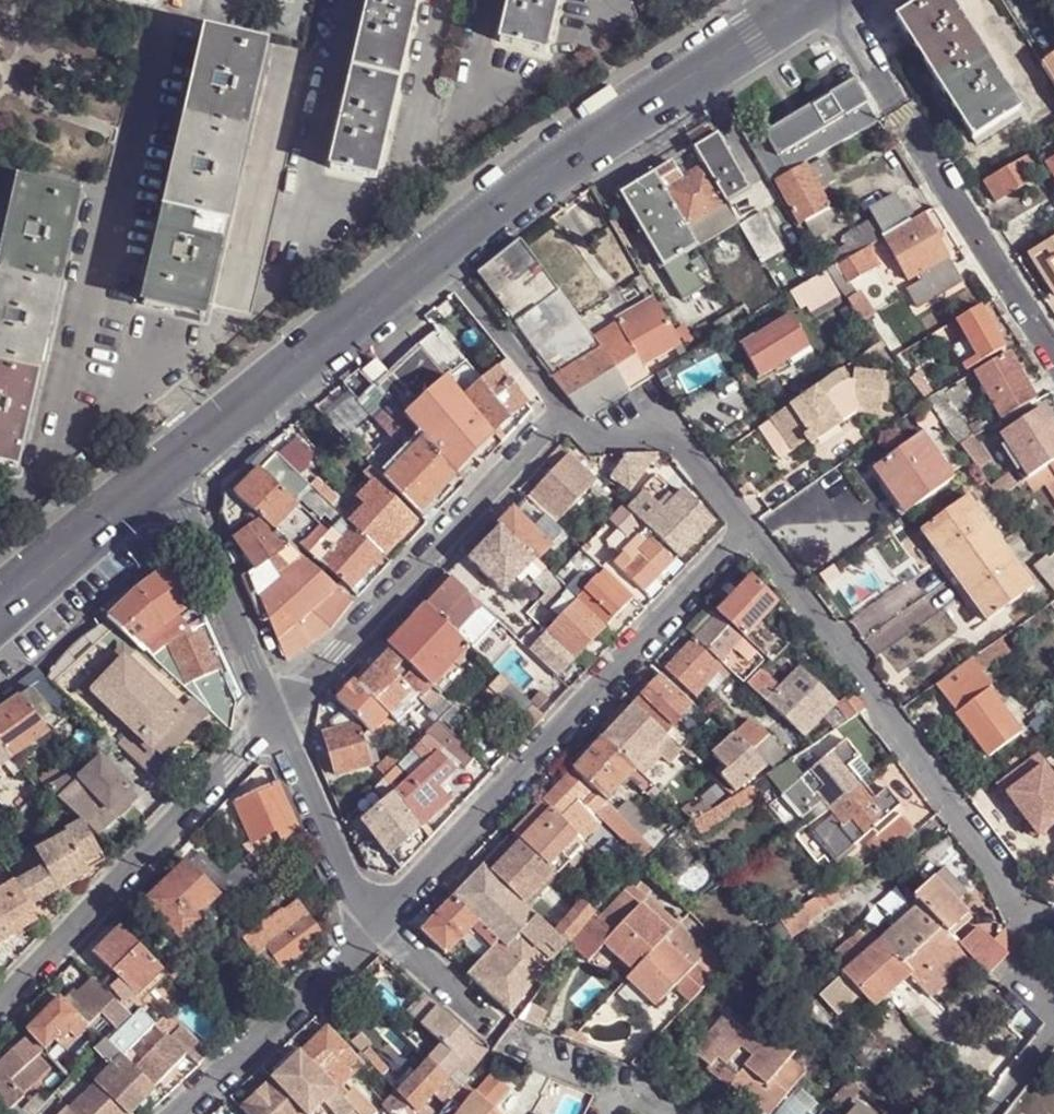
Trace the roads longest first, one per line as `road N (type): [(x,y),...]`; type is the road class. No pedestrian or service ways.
road 1 (residential): [(749,531),(1025,905),(1023,987),(1053,1023)]
road 2 (residential): [(749,531),(370,928)]
road 3 (secondary): [(442,257),(578,148),(788,13)]
road 4 (residential): [(562,413),(279,721)]
road 5 (residential): [(822,0),(1053,344)]
road 6 (residential): [(279,721),(0,1007)]
road 7 (secondary): [(168,477),(442,257)]
road 8 (residential): [(168,477),(279,721)]
road 9 (residential): [(370,928),(181,1113)]
road 10 (residential): [(562,413),(593,441),(677,438),(749,531)]
road 11 (residential): [(279,721),(370,928)]
road 12 (secondary): [(0,610),(168,477)]
road 13 (residential): [(442,257),(562,413)]
road 14 (residential): [(370,928),(482,1023)]

